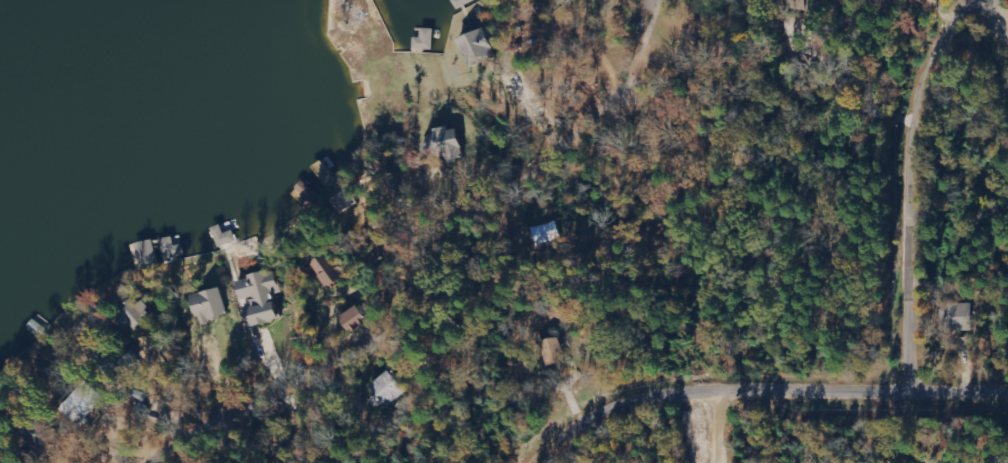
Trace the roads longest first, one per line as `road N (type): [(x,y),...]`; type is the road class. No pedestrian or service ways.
road 1 (residential): [(165,462),(199,435),(392,336),(467,234),(629,95),(636,99)]
road 2 (residential): [(546,462),(558,442),(601,416),(668,392),(736,382),(1007,386)]
road 3 (residential): [(933,385),(922,202),(933,121),(973,23),(991,0)]
road 4 (residential): [(933,121),(883,103),(828,49)]

